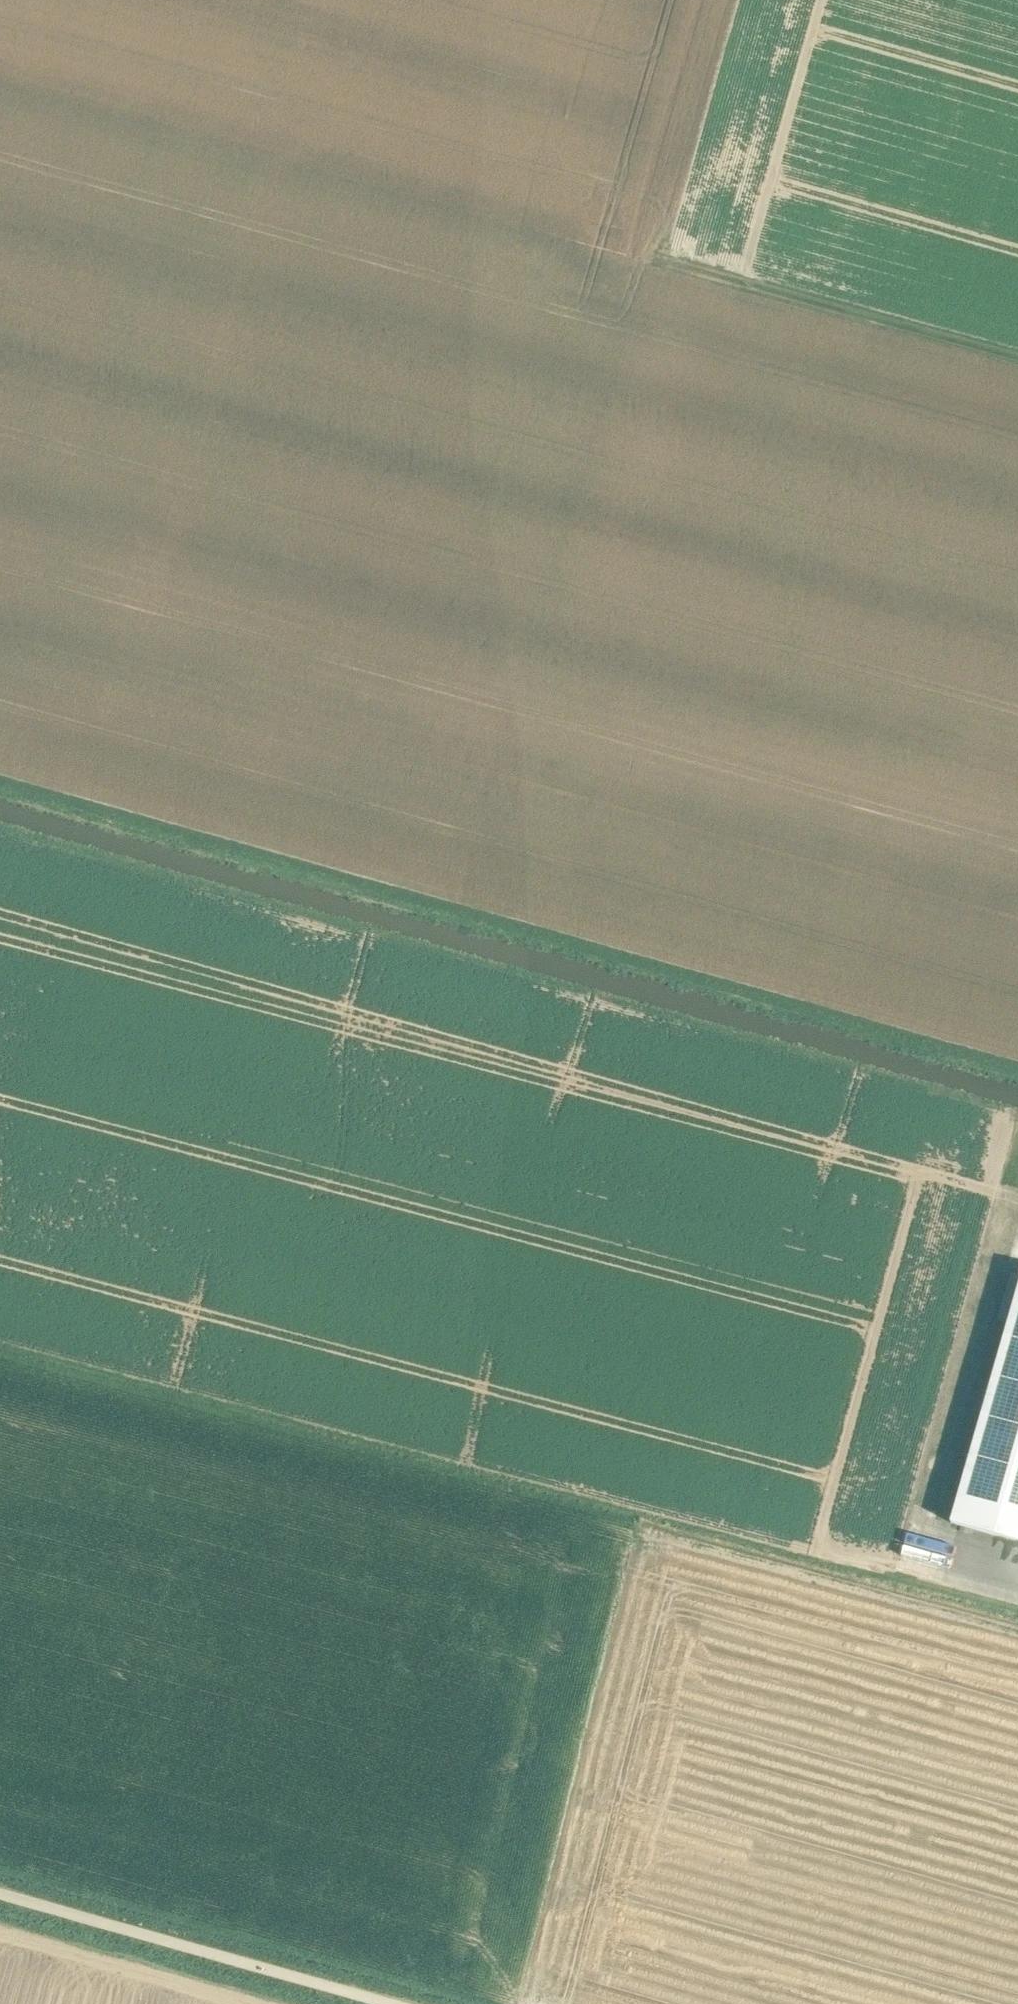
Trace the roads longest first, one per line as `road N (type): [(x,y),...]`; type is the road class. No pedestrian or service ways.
road 1 (unclassified): [(416,2003),(0,1884)]

